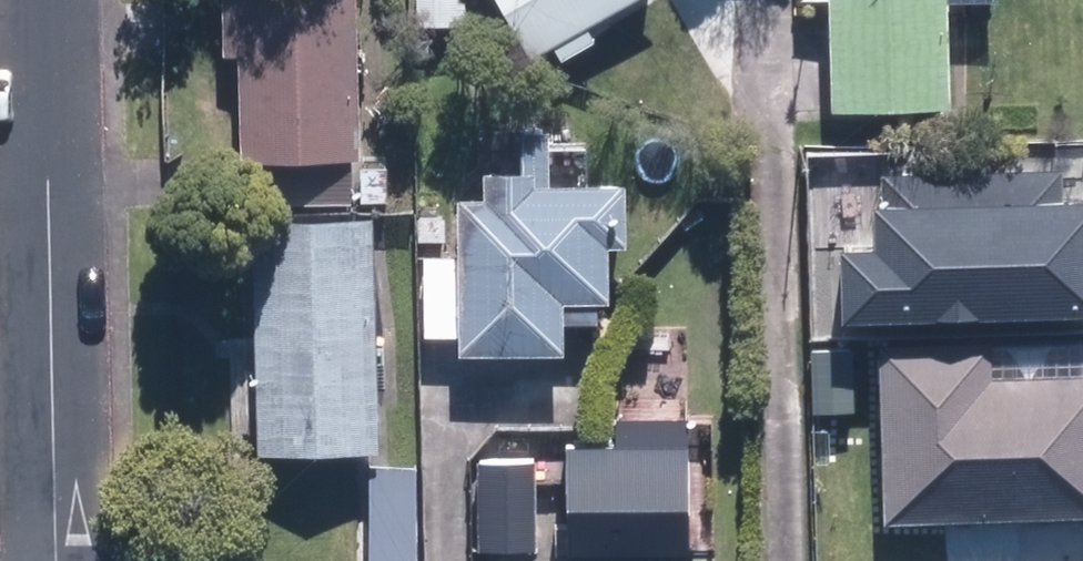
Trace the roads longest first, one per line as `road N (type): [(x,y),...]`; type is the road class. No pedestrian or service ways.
road 1 (residential): [(45,0),(57,560)]

